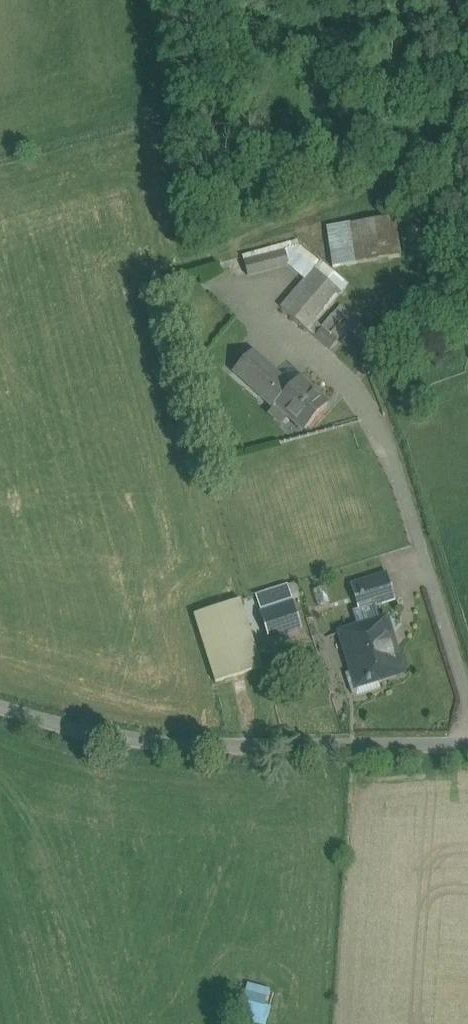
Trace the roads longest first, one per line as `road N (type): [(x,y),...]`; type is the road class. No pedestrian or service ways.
road 1 (unclassified): [(0,706),(138,745),(467,750)]

